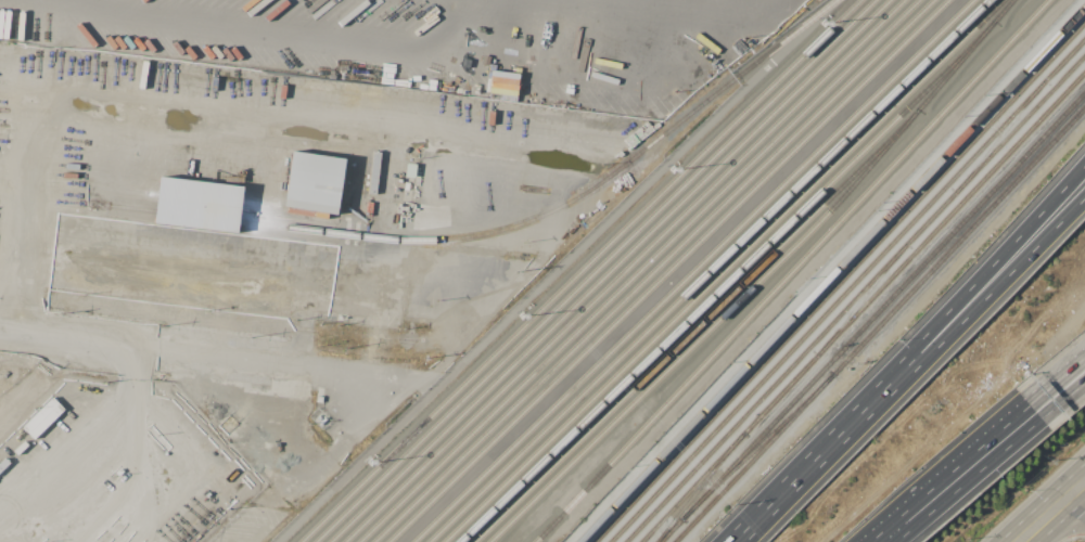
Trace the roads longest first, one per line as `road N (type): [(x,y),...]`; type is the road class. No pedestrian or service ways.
road 1 (motorway): [(1084,164),(815,457)]
road 2 (motorway): [(1084,194),(815,457)]
road 3 (residential): [(311,365),(0,326)]
road 4 (motorway): [(906,520),(1027,404)]
road 5 (motorway): [(906,520),(1038,418)]
road 6 (residential): [(311,365),(439,382)]

